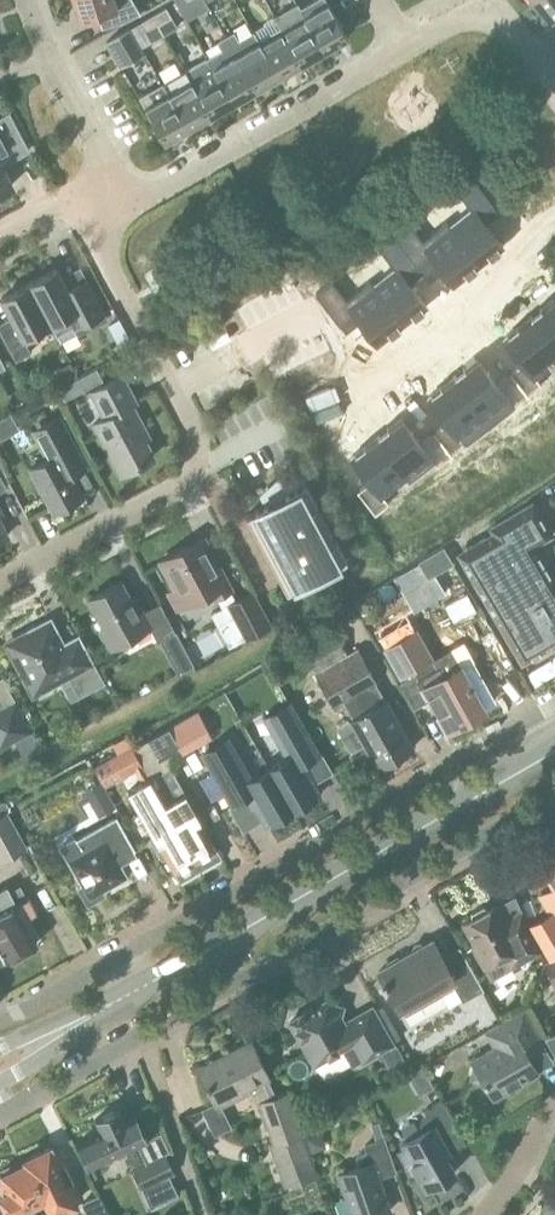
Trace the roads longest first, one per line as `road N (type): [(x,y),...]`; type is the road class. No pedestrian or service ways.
road 1 (residential): [(0,1114),(554,803)]
road 2 (residential): [(0,585),(174,496),(192,477),(196,432),(108,268),(107,204)]
road 3 (residential): [(554,711),(109,959)]
road 4 (tertiary): [(125,998),(554,755)]
road 5 (residential): [(107,204),(153,197),(409,46)]
road 6 (residential): [(345,418),(554,259)]
road 7 (residential): [(107,204),(107,161),(28,0)]
road 8 (residential): [(409,46),(484,14),(498,19),(554,91)]
road 9 (tertiary): [(0,1080),(125,998)]
road 10 (tertiary): [(125,998),(0,1046)]
road 11 (residential): [(484,1214),(554,1105)]
road 12 (residential): [(109,959),(0,1016)]

